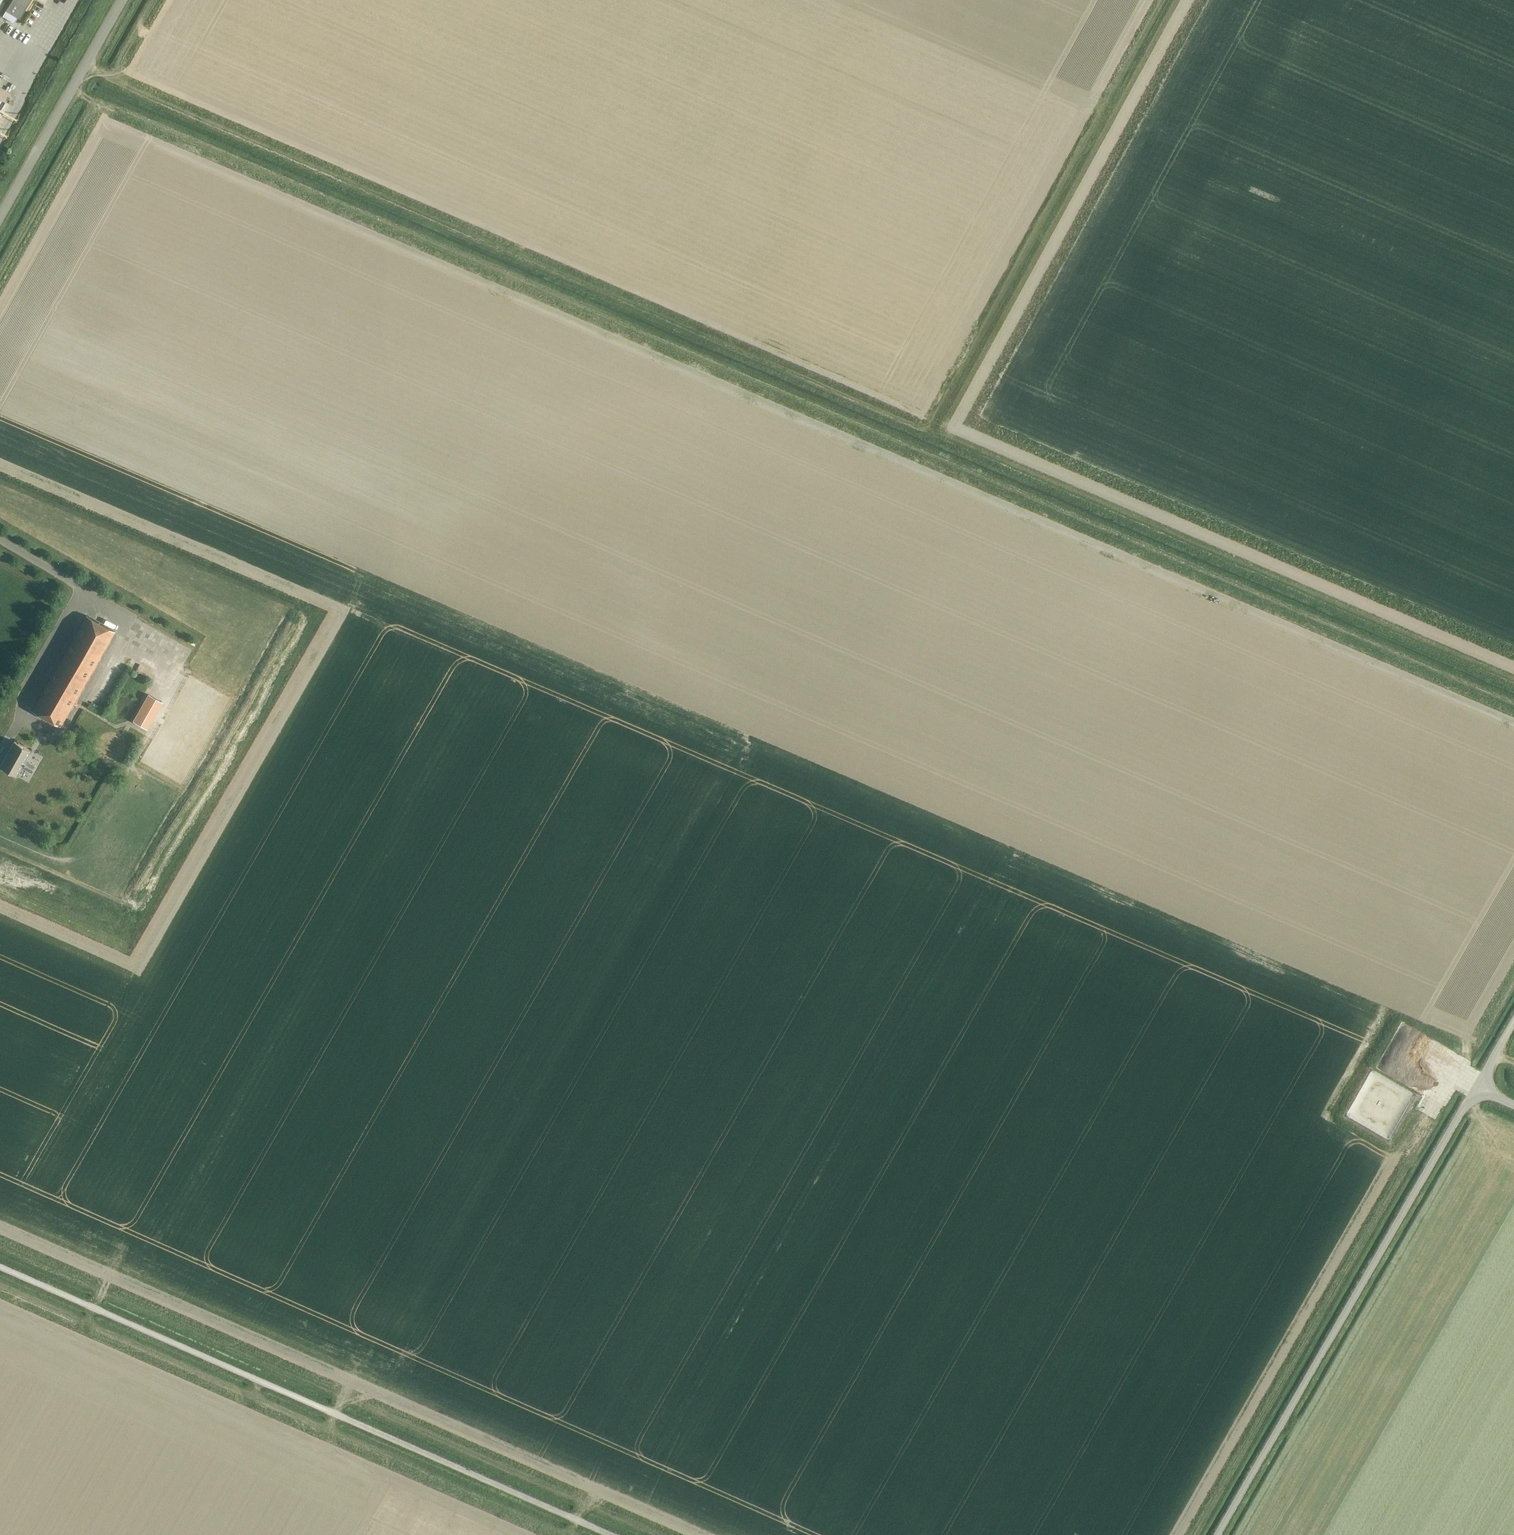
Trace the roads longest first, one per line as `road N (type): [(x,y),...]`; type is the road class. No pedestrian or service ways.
road 1 (unclassified): [(609,1534),(0,1269)]
road 2 (unclassified): [(1216,1534),(1476,1088)]
road 3 (unclassified): [(0,215),(122,0)]

